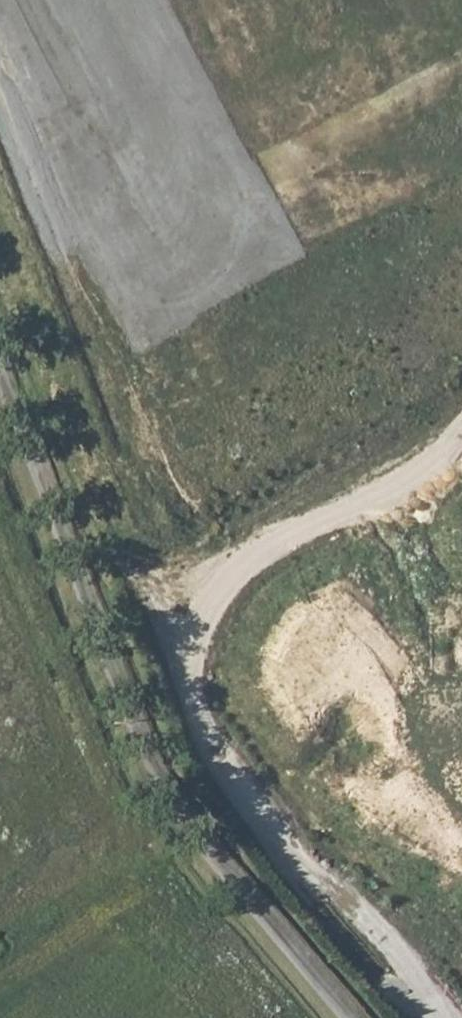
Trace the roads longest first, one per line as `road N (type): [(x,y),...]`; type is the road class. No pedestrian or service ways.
road 1 (track): [(461,424),(421,475),(248,559),(197,612),(193,692),(282,853),(411,958),(443,1017)]
road 2 (unclassified): [(329,1017),(177,838),(0,359)]

